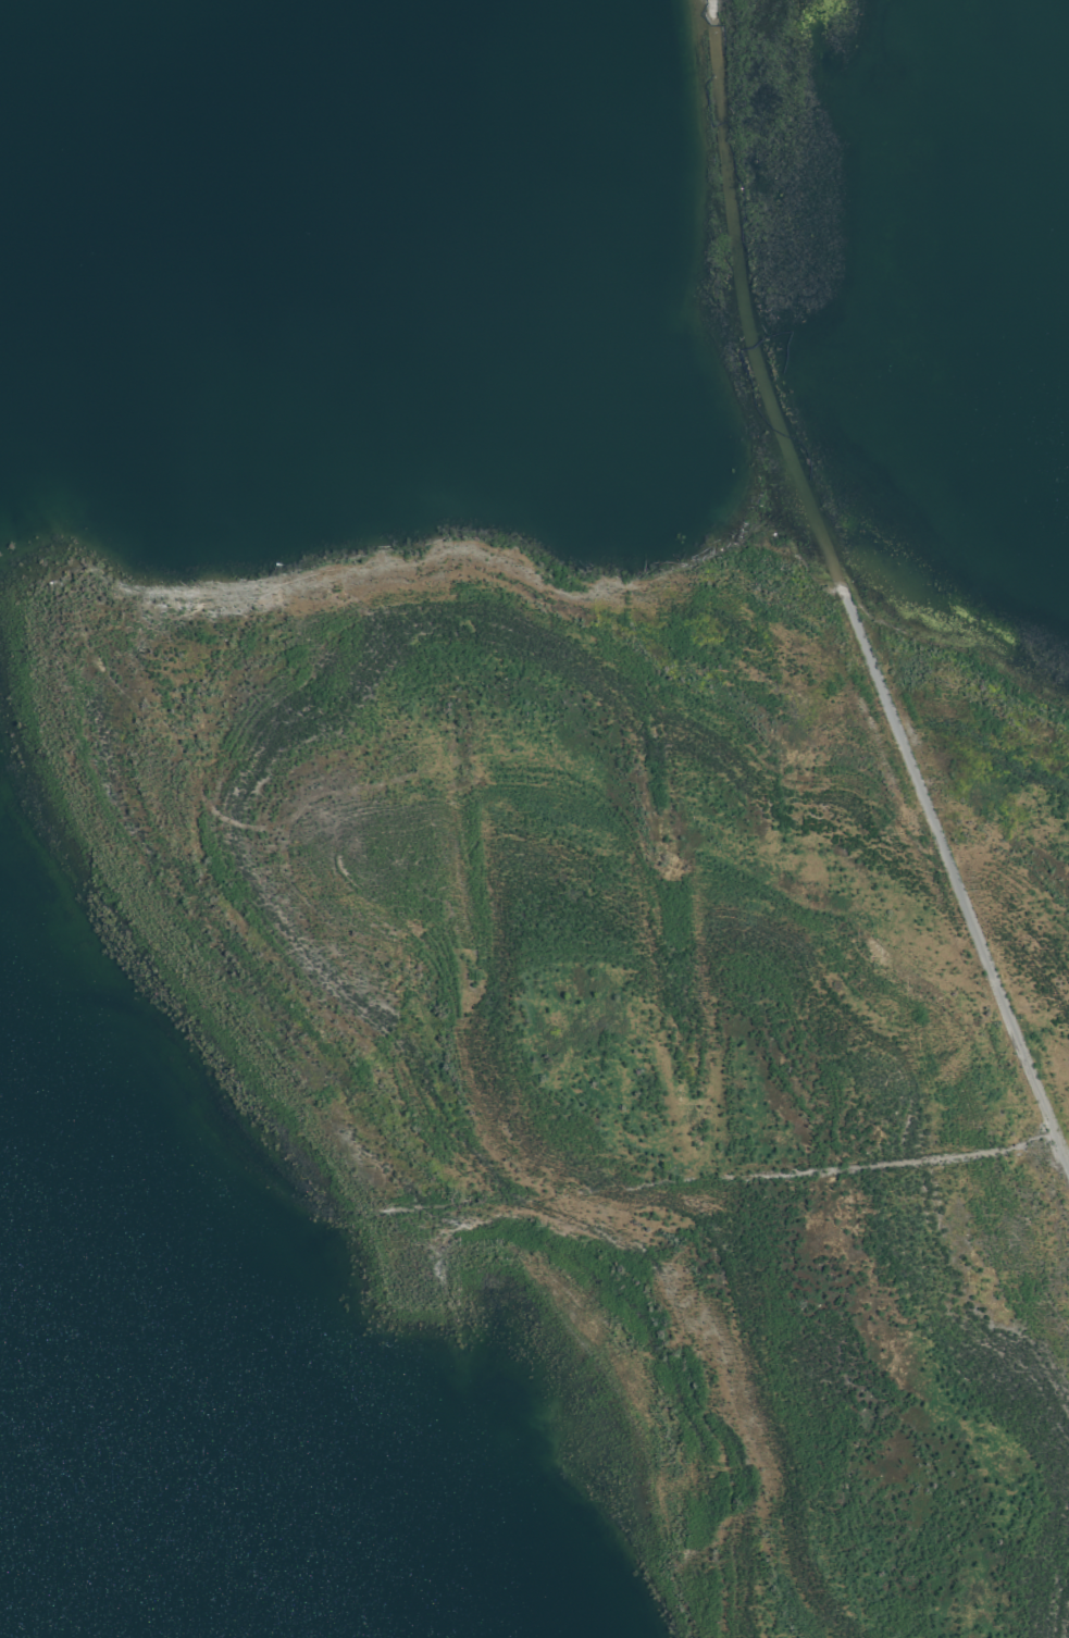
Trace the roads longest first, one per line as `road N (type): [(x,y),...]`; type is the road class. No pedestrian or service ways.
road 1 (residential): [(711,0),(736,269),(790,451),(1068,1178)]

